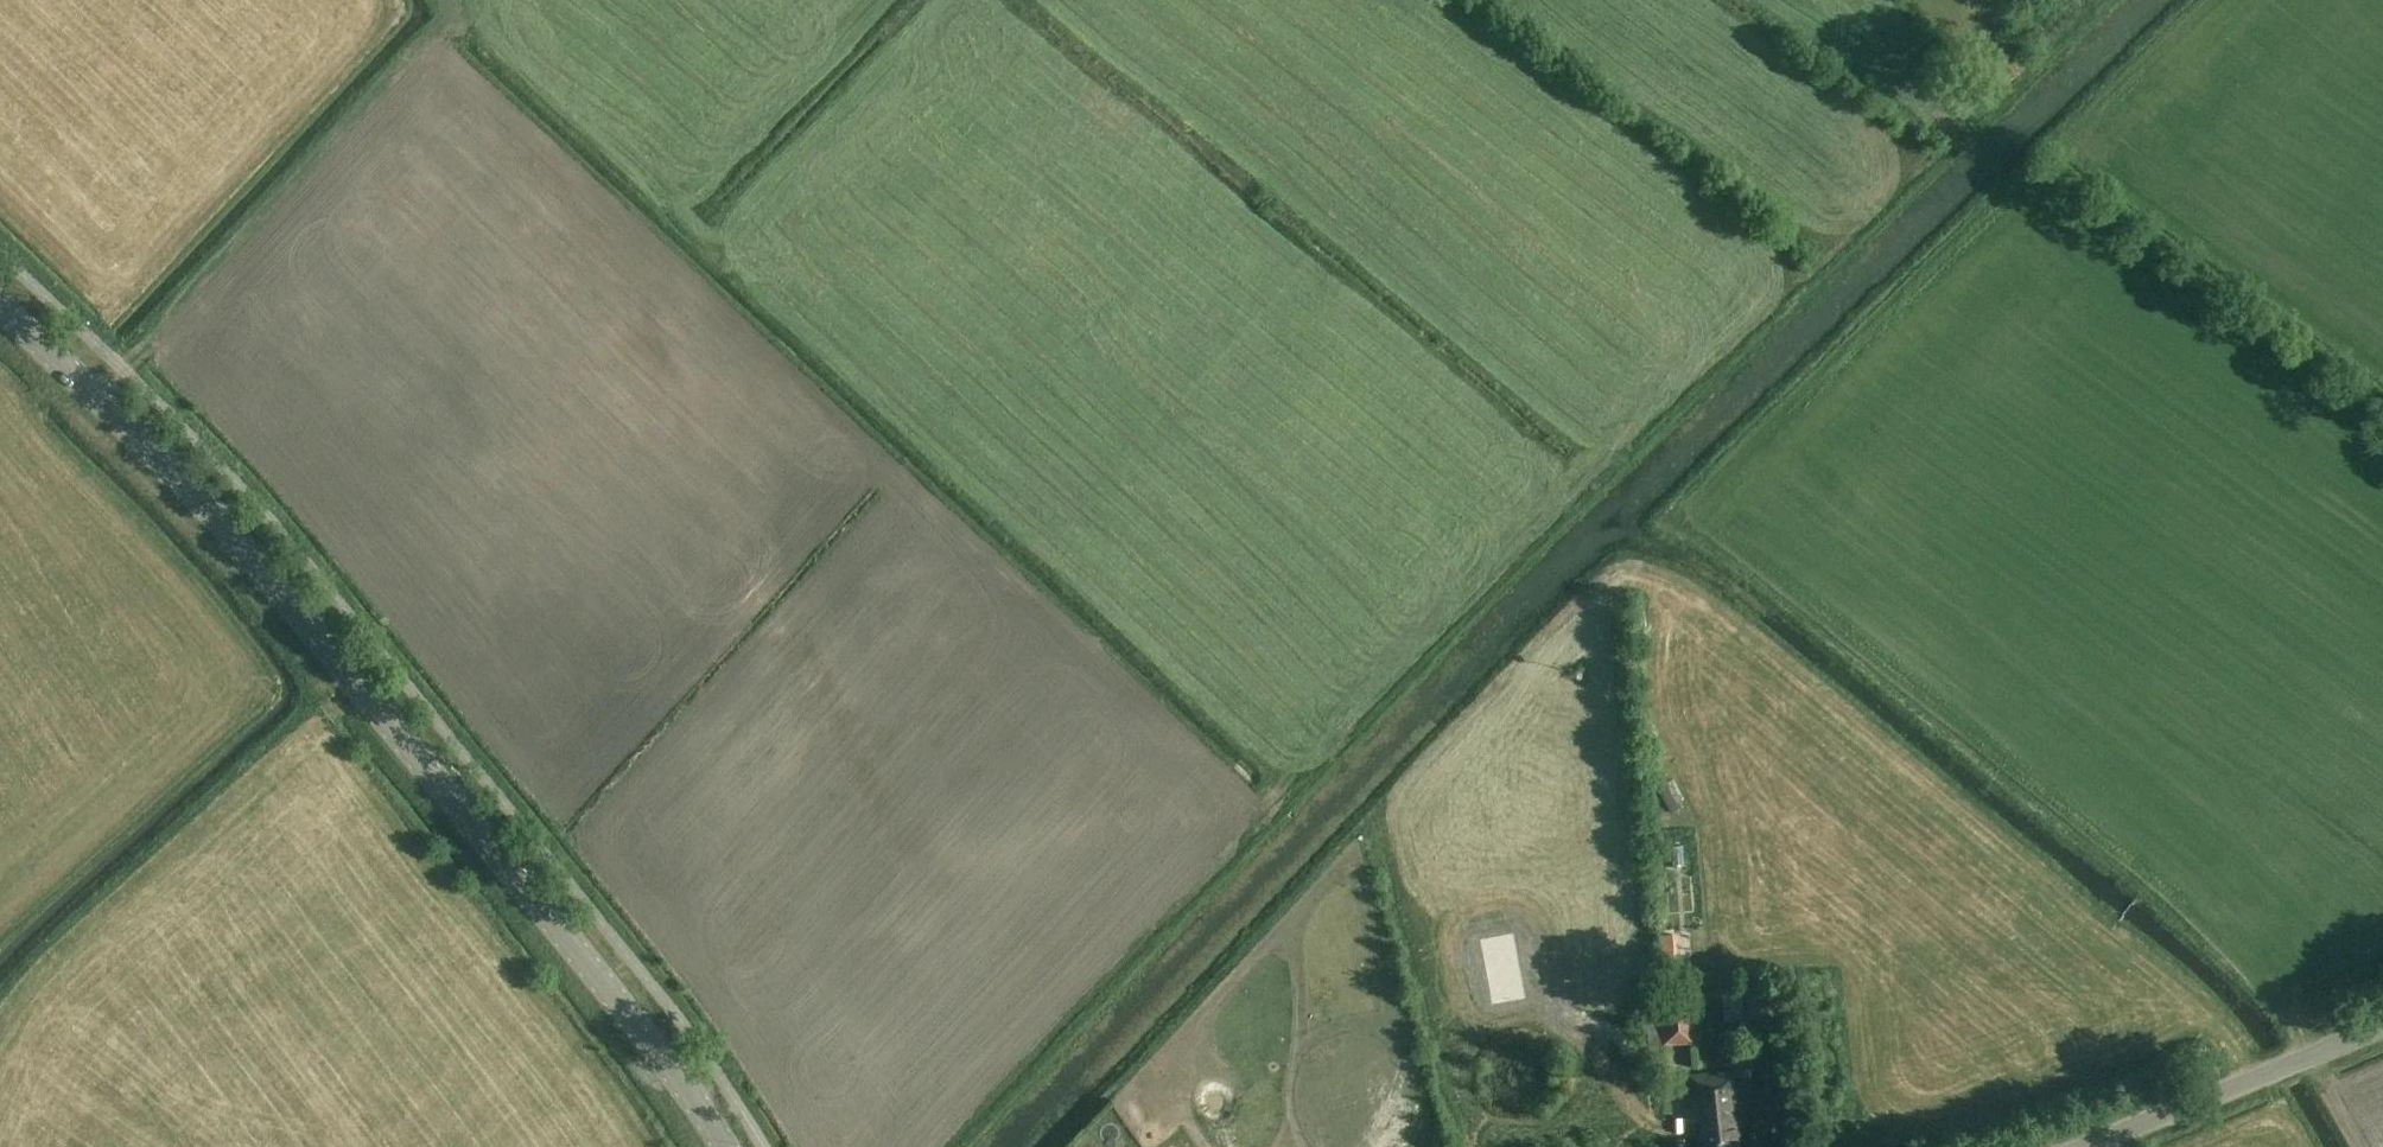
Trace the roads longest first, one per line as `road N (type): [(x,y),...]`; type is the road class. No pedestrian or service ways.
road 1 (tertiary): [(730,1146),(636,1022),(241,548),(0,305)]
road 2 (unclassified): [(2084,1146),(2382,1027)]

